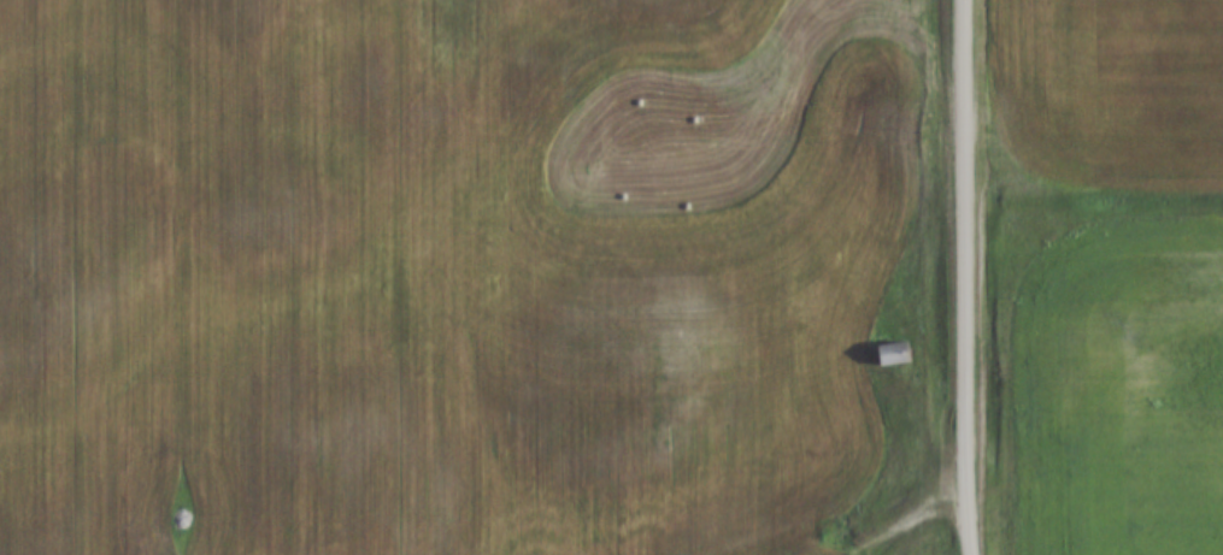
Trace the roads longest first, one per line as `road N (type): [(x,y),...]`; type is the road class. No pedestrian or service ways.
road 1 (residential): [(969,554),(959,0)]
road 2 (track): [(833,554),(966,500)]

